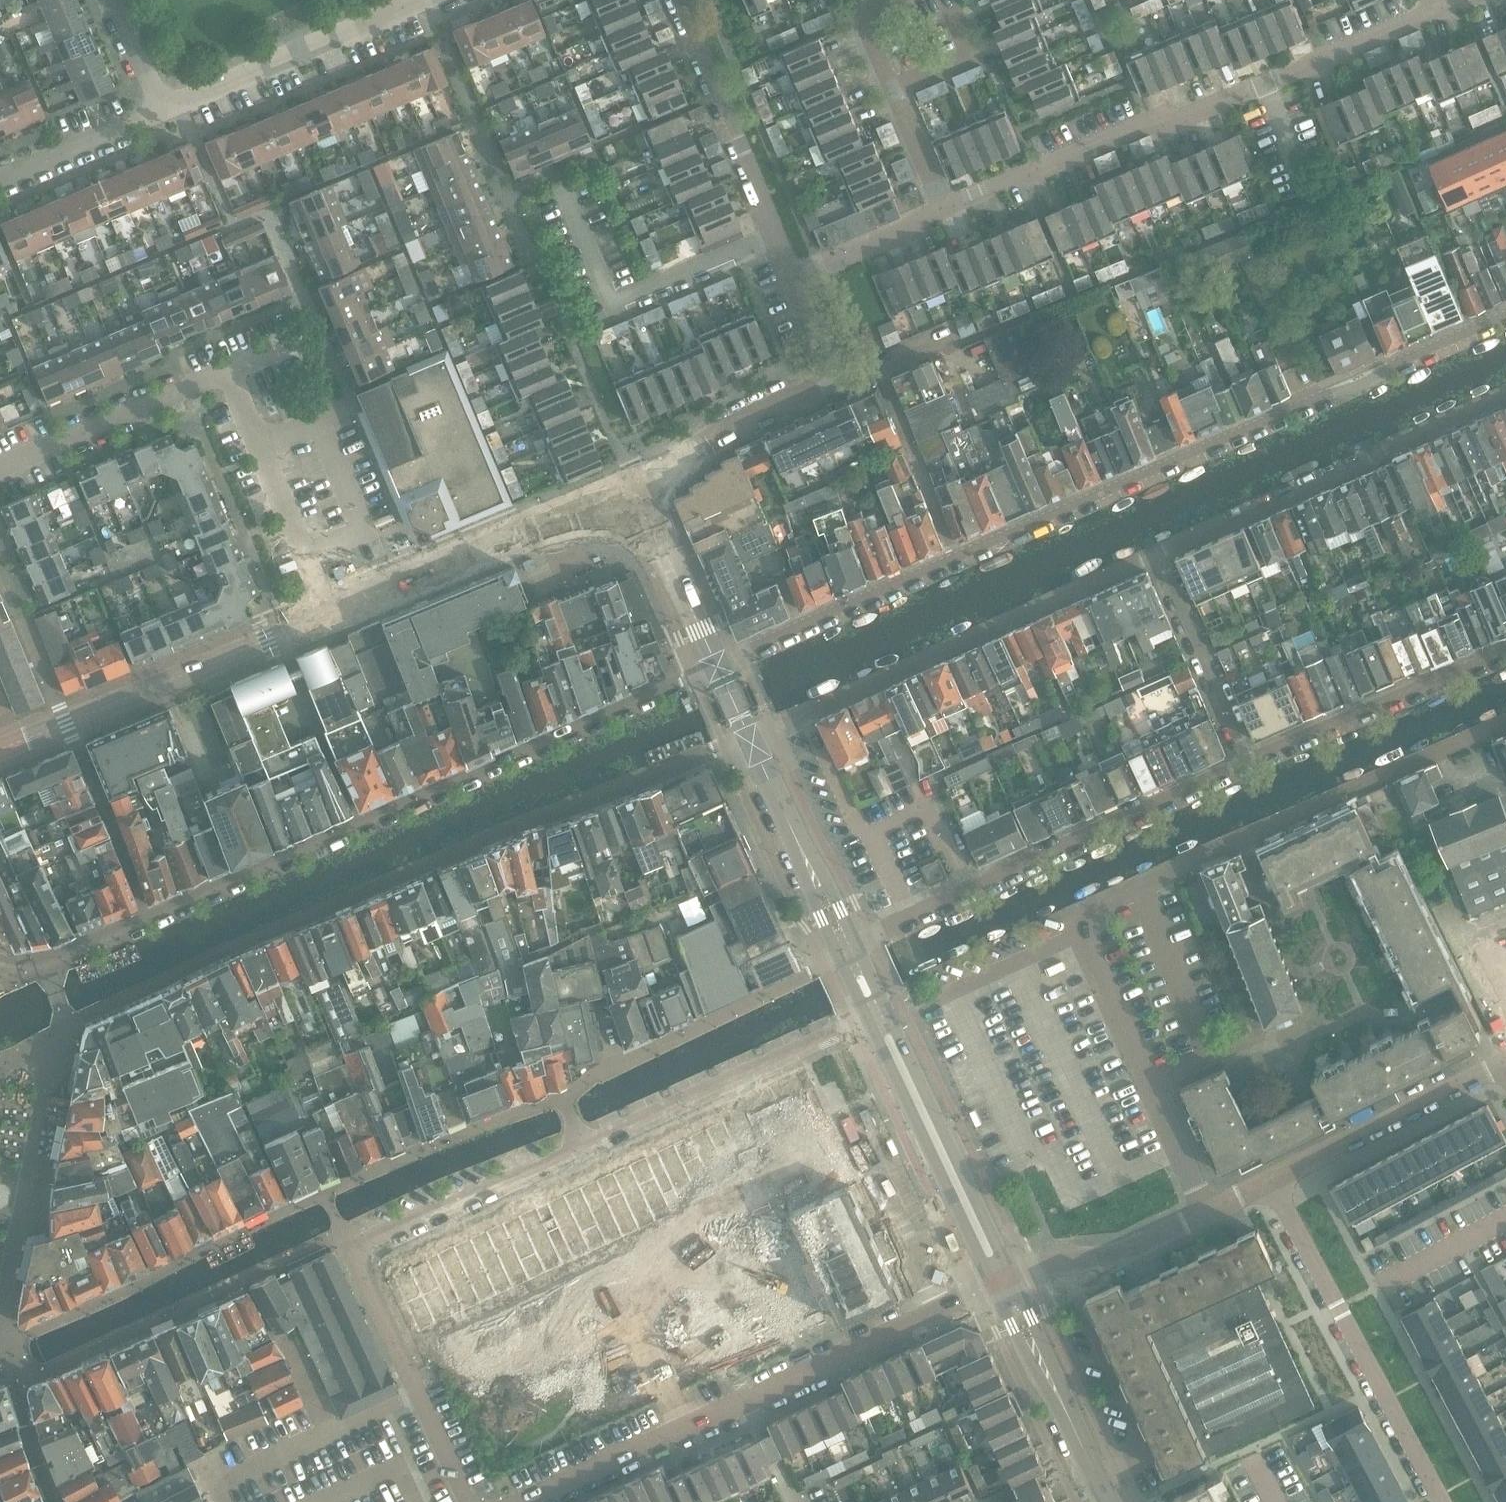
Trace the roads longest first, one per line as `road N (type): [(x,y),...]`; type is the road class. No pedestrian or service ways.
road 1 (residential): [(749,739),(467,847),(67,1026)]
road 2 (residential): [(47,970),(716,664)]
road 3 (residential): [(955,557),(1505,314)]
road 4 (residential): [(988,1247),(513,1462)]
road 5 (residential): [(1159,552),(749,739)]
road 6 (residential): [(848,951),(1248,760)]
road 7 (residential): [(1140,887),(1505,726)]
road 8 (residential): [(1505,396),(1159,552)]
road 9 (residential): [(1441,1501),(1271,1183)]
road 10 (residential): [(942,209),(1155,119),(1175,121),(1264,86)]
road 11 (tertiary): [(633,516),(614,510),(570,518),(332,614)]
road 12 (residential): [(848,951),(562,1097)]
road 13 (residential): [(513,1462),(404,1235),(354,1257)]
road 14 (residential): [(778,240),(618,305),(566,187)]
road 15 (tertiary): [(332,614),(65,724)]
road 16 (residential): [(1248,760),(1505,650)]
road 17 (residential): [(752,1402),(1006,1286)]
road 18 (residential): [(409,7),(159,112)]
road 19 (residential): [(332,614),(230,370)]
road 20 (residential): [(1505,1064),(1271,1183)]
road 21 (residential): [(716,664),(955,557)]
road 22 (residential): [(778,240),(678,0)]
road 23 (residential): [(1140,887),(1215,1056),(1150,1087)]
road 24 (tertiary): [(878,1015),(988,1247)]
road 25 (residential): [(0,469),(230,370)]
road 26 (residential): [(633,516),(680,461),(836,383)]
road 27 (tertiary): [(1006,1286),(1113,1501)]
road 28 (residential): [(534,1501),(752,1402)]
road 29 (tertiary): [(848,951),(749,739)]
road 30 (residential): [(1248,760),(1159,552)]
road 31 (residential): [(1209,1211),(1117,1256),(1078,1257),(1006,1286)]
road 32 (residential): [(955,557),(880,368)]
road 33 (residential): [(1264,86),(1436,9)]
road 34 (residential): [(65,724),(0,560)]
road 35 (residential): [(159,112),(0,179)]
road 36 (tertiary): [(716,664),(666,550),(633,516)]
road 37 (residential): [(1150,1087),(1081,934)]
road 38 (residential): [(794,280),(942,209)]
road 39 (residential): [(944,999),(1081,934)]
road 40 (residential): [(354,1257),(419,1392)]
road 41 (residential): [(223,1501),(216,1486),(332,1433)]
road 42 (residential): [(1209,1211),(1150,1087)]
road 43 (residential): [(942,209),(891,90)]
road 44 (residential): [(113,0),(159,112)]

